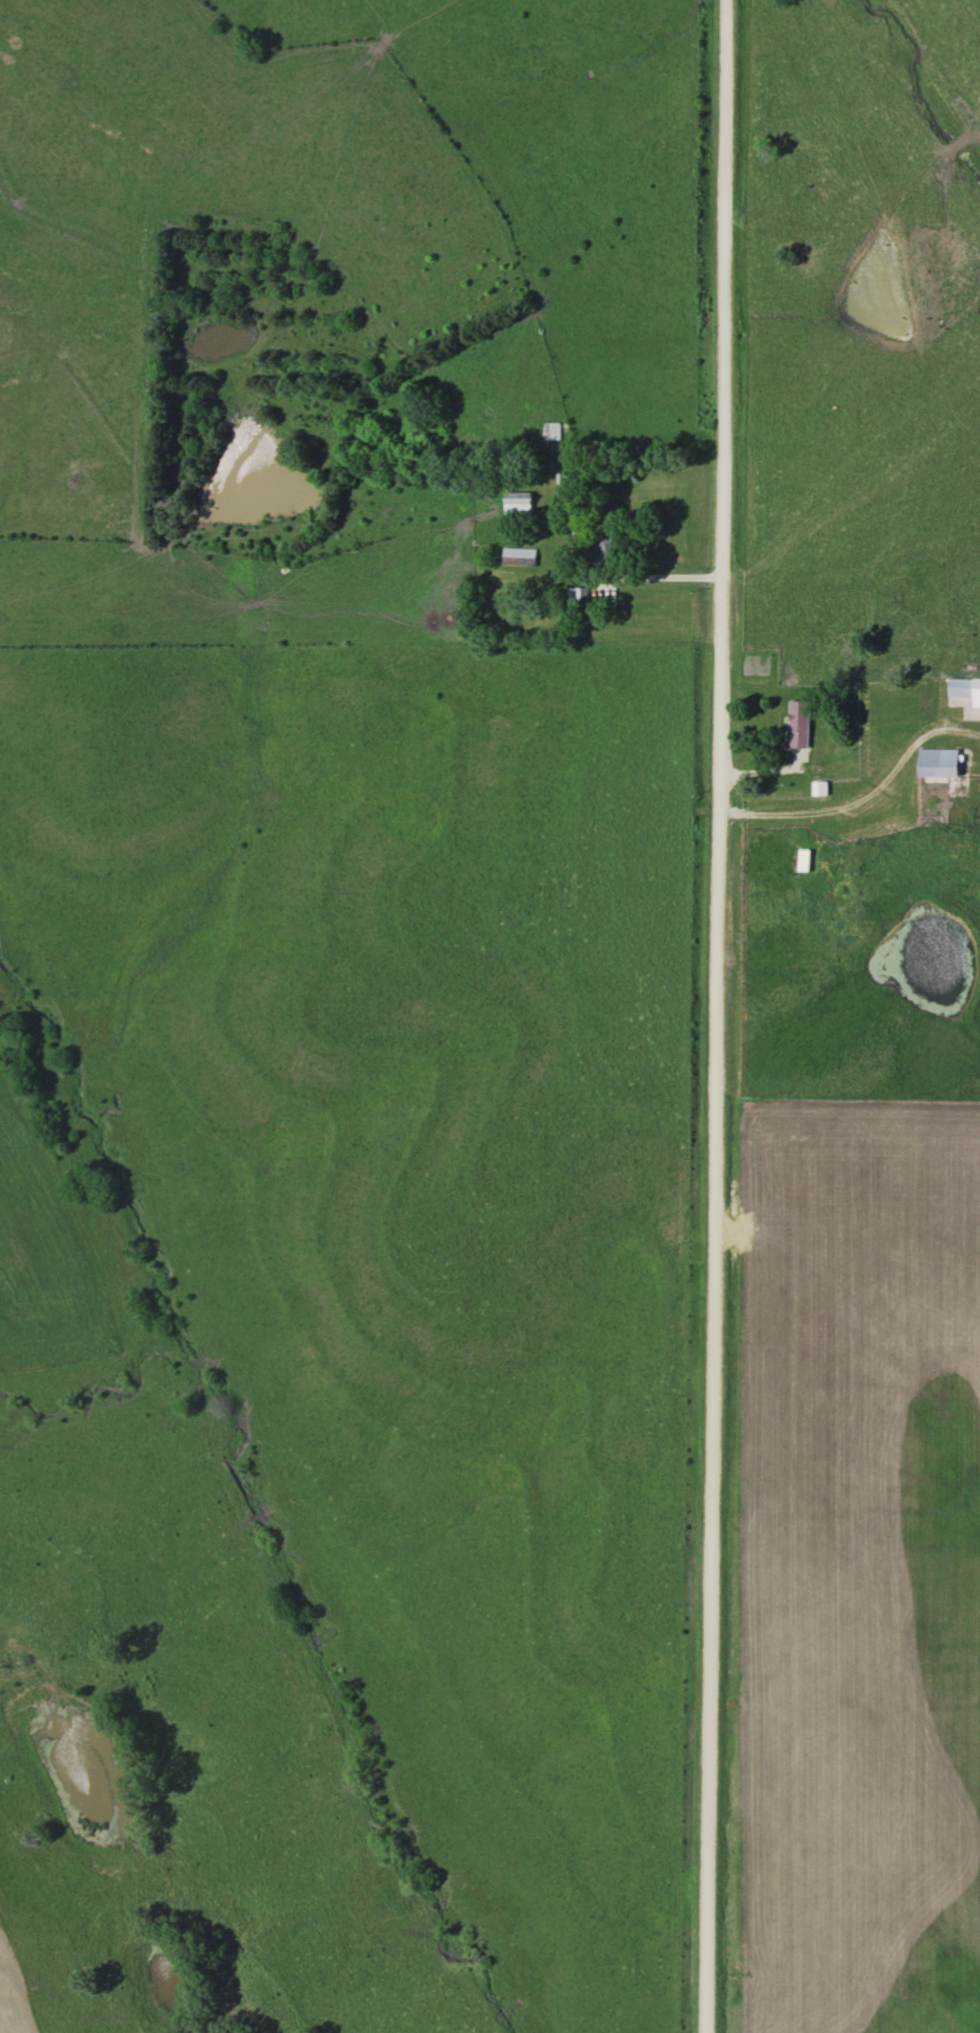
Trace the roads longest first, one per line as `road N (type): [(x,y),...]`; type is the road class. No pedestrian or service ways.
road 1 (residential): [(708,2032),(726,0)]

